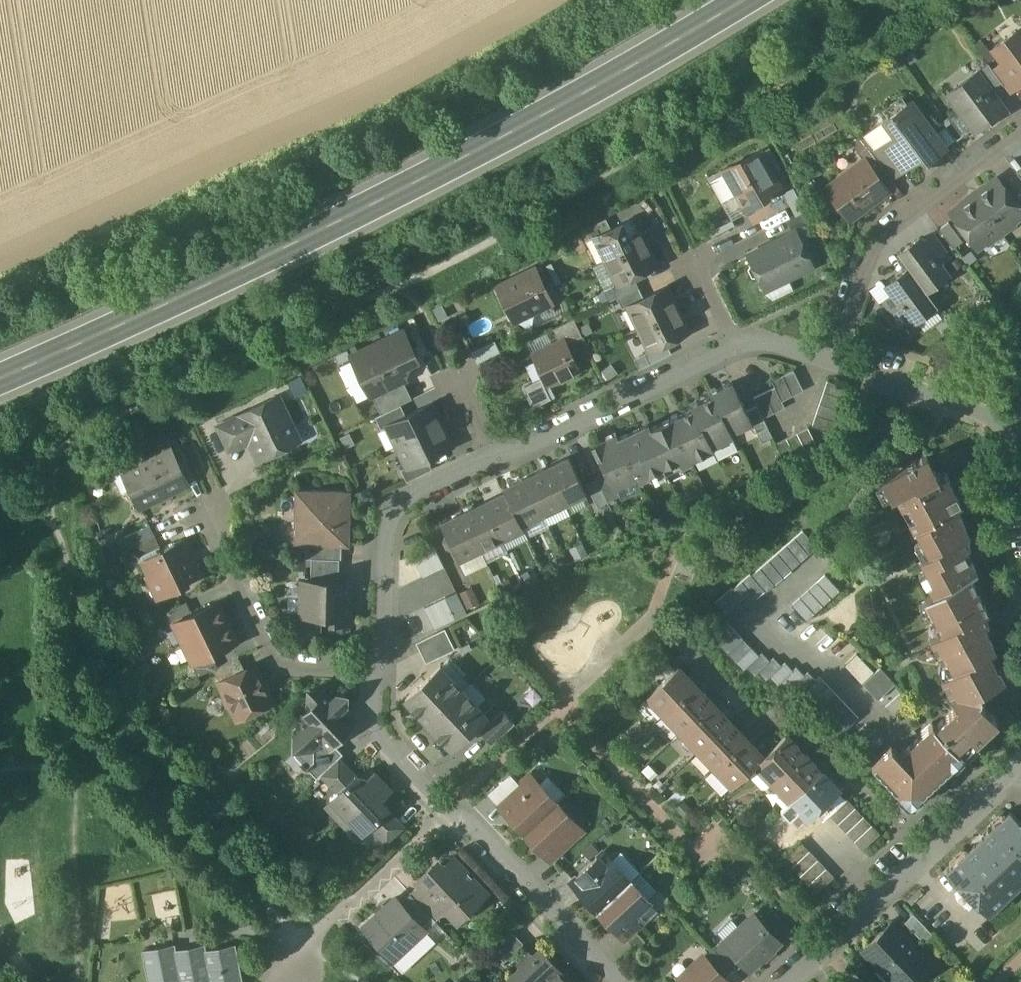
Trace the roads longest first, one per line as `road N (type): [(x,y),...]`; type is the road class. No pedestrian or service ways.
road 1 (primary): [(0,377),(329,225),(735,0)]
road 2 (residential): [(827,355),(872,242),(1020,126)]
road 3 (residential): [(787,981),(1012,772)]
road 4 (residential): [(495,459),(405,504),(389,522),(376,673)]
road 5 (residential): [(376,673),(281,668),(201,509)]
road 6 (residential): [(737,351),(495,459)]
road 7 (residential): [(1020,469),(1007,432),(988,419),(827,355)]
road 8 (residential): [(451,815),(308,939),(291,981)]
road 9 (residential): [(451,815),(613,981)]
road 10 (residential): [(376,673),(377,738),(451,815)]

